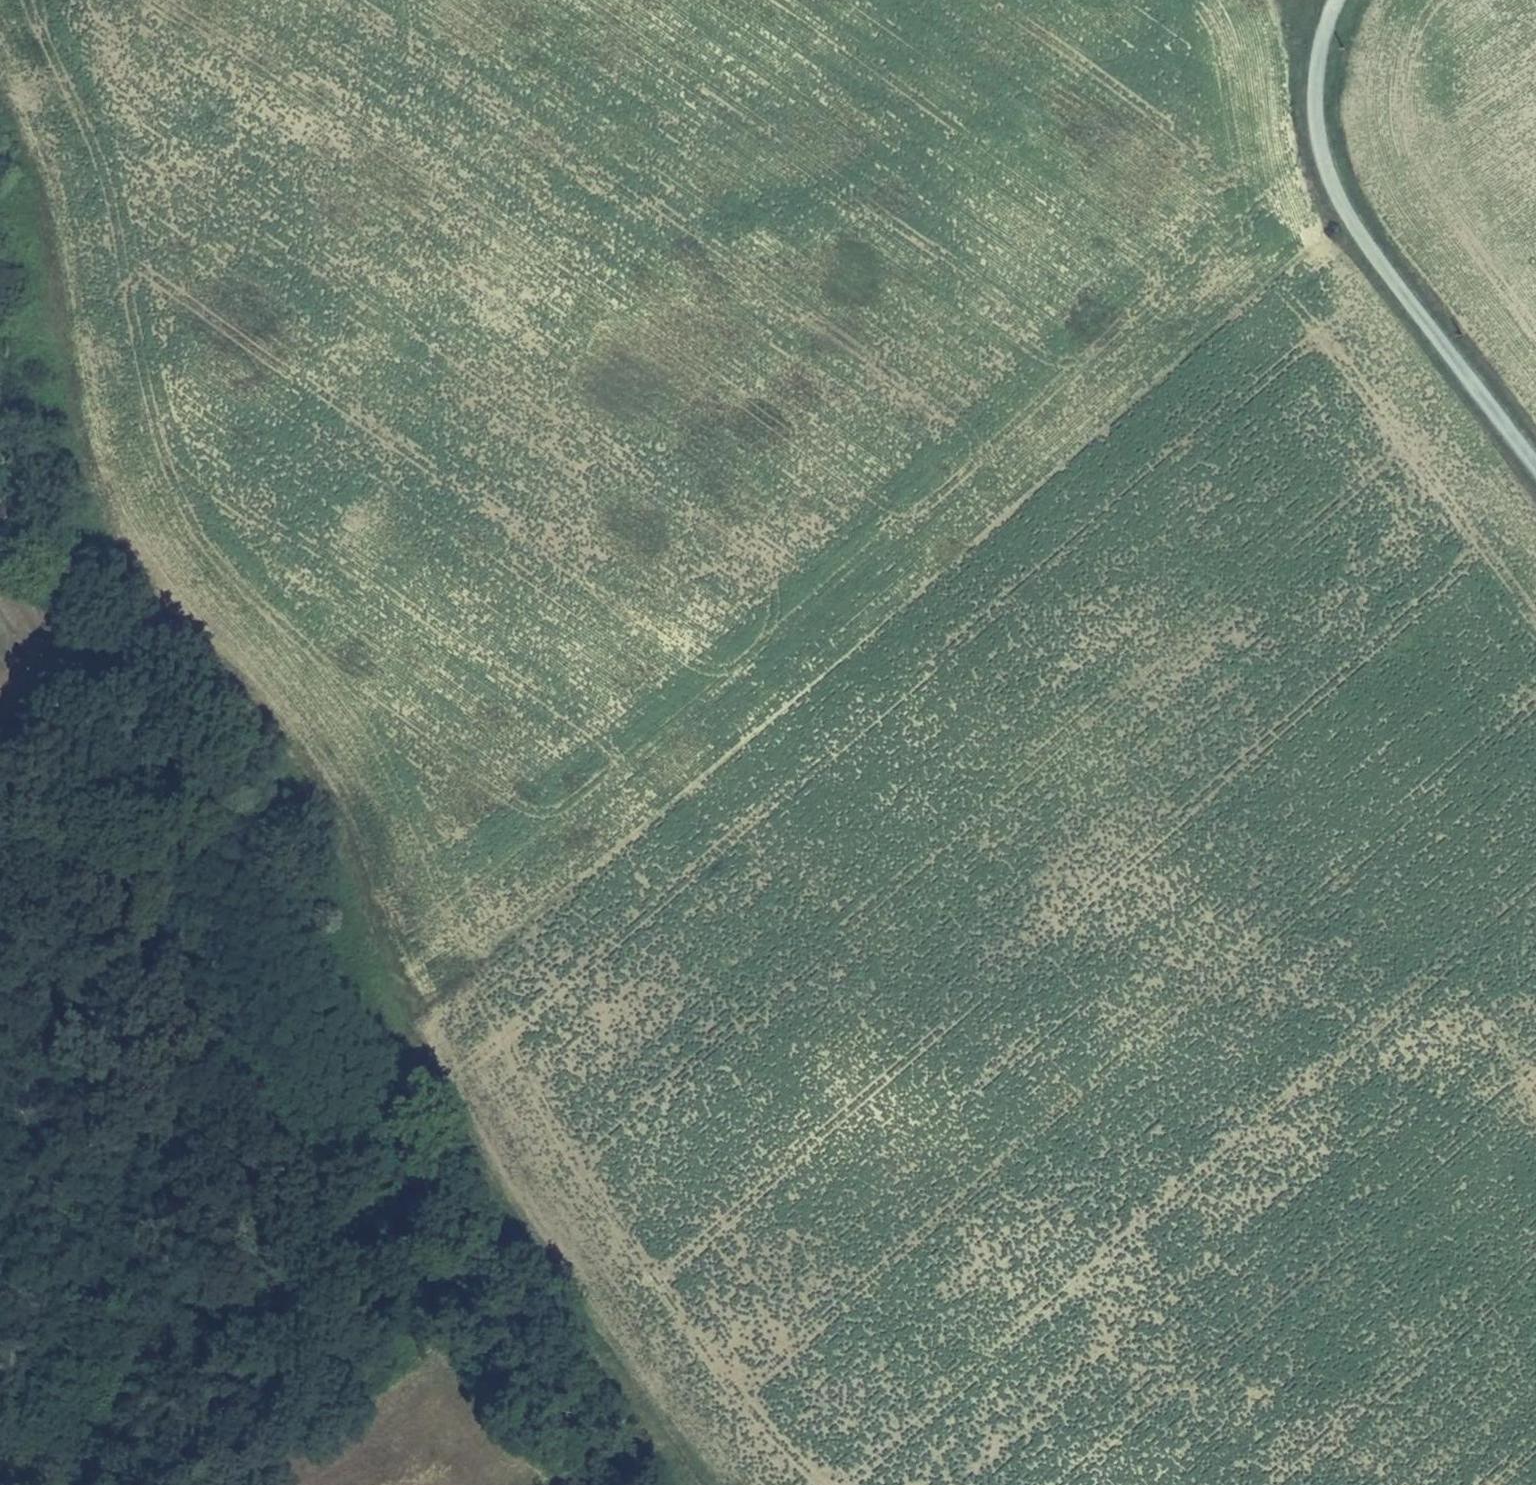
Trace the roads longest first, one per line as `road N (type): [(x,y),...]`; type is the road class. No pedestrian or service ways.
road 1 (unclassified): [(1535,469),(1317,183),(1293,93),(1318,0)]

